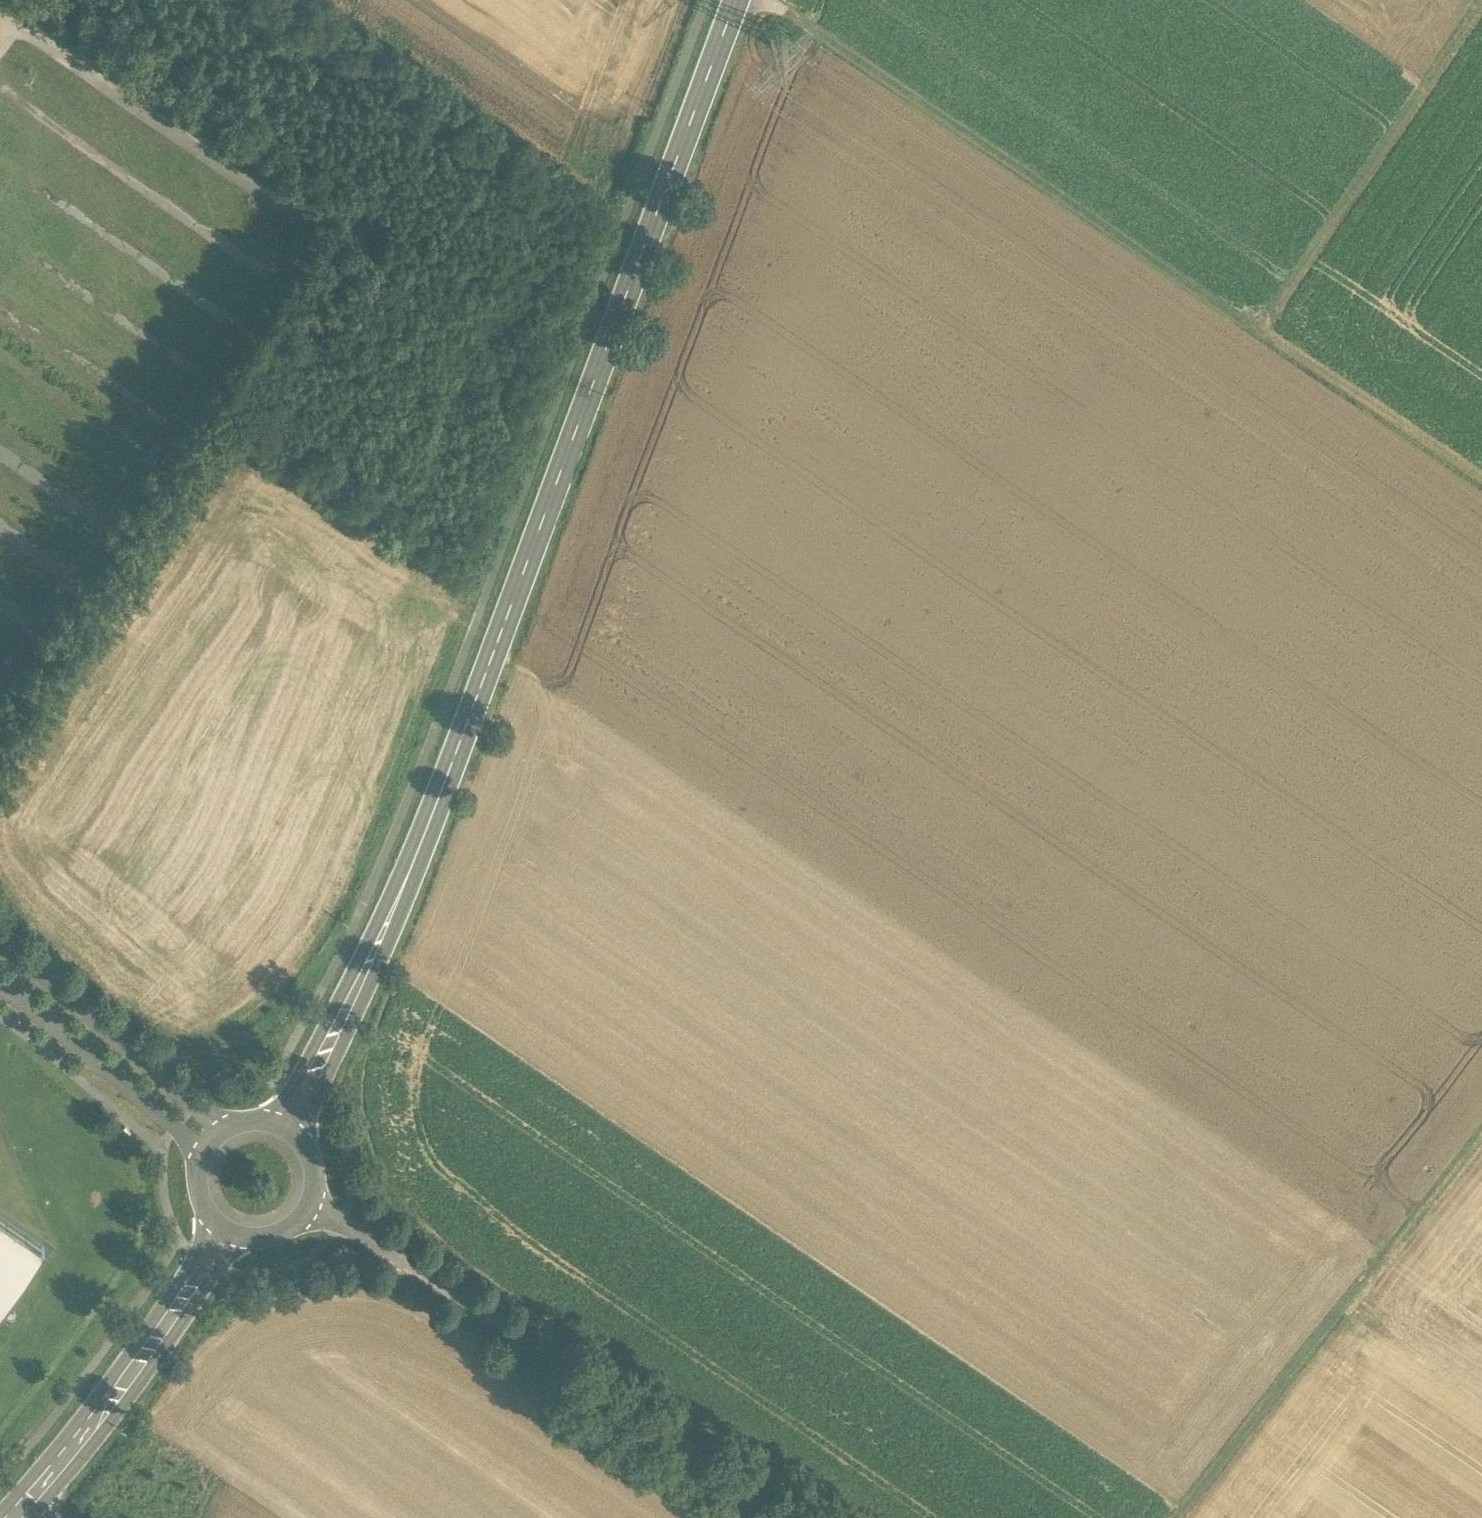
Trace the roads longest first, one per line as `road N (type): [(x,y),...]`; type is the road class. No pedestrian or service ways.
road 1 (track): [(751,0),(810,31),(1481,486)]
road 2 (tertiary): [(438,800),(734,0)]
road 3 (unclassified): [(305,1208),(538,1347),(786,1517)]
road 4 (track): [(1178,1517),(1481,1140)]
road 5 (track): [(1481,7),(1258,337)]
road 6 (tertiary): [(303,1150),(312,1105),(398,928),(438,800)]
road 7 (tertiary): [(438,800),(290,1094),(263,1124)]
road 8 (tertiary): [(211,1217),(164,1300),(60,1444),(3,1509)]
road 9 (tertiary): [(33,1517),(223,1265),(255,1238)]
road 10 (unclassified): [(225,1132),(0,945)]
road 11 (unclassified): [(0,989),(203,1157)]

